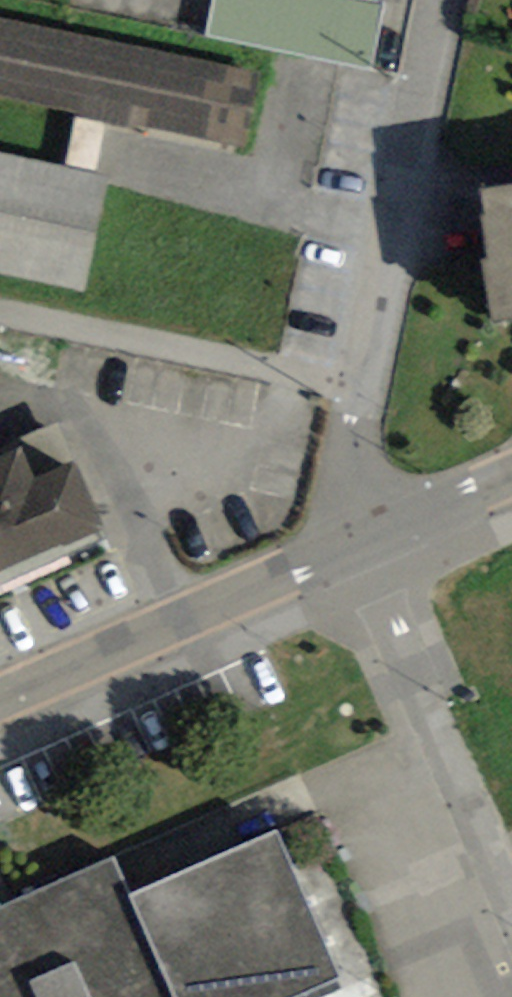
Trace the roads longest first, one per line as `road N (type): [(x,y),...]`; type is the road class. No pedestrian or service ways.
road 1 (residential): [(447,0),(351,457),(349,555)]
road 2 (residential): [(349,555),(511,915)]
road 3 (residential): [(0,709),(349,555)]
road 4 (residential): [(349,555),(511,485)]

